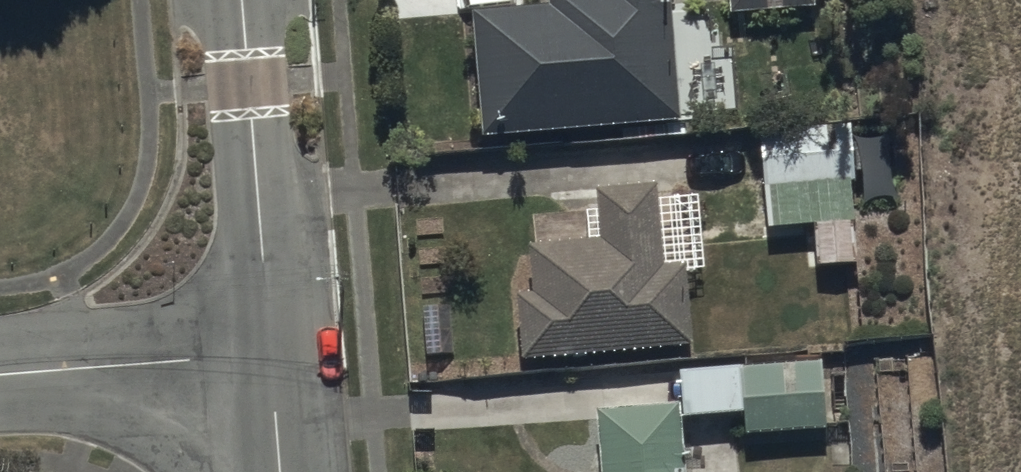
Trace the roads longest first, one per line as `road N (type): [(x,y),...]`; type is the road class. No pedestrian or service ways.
road 1 (residential): [(242,0),(269,362)]
road 2 (residential): [(0,382),(269,362)]

